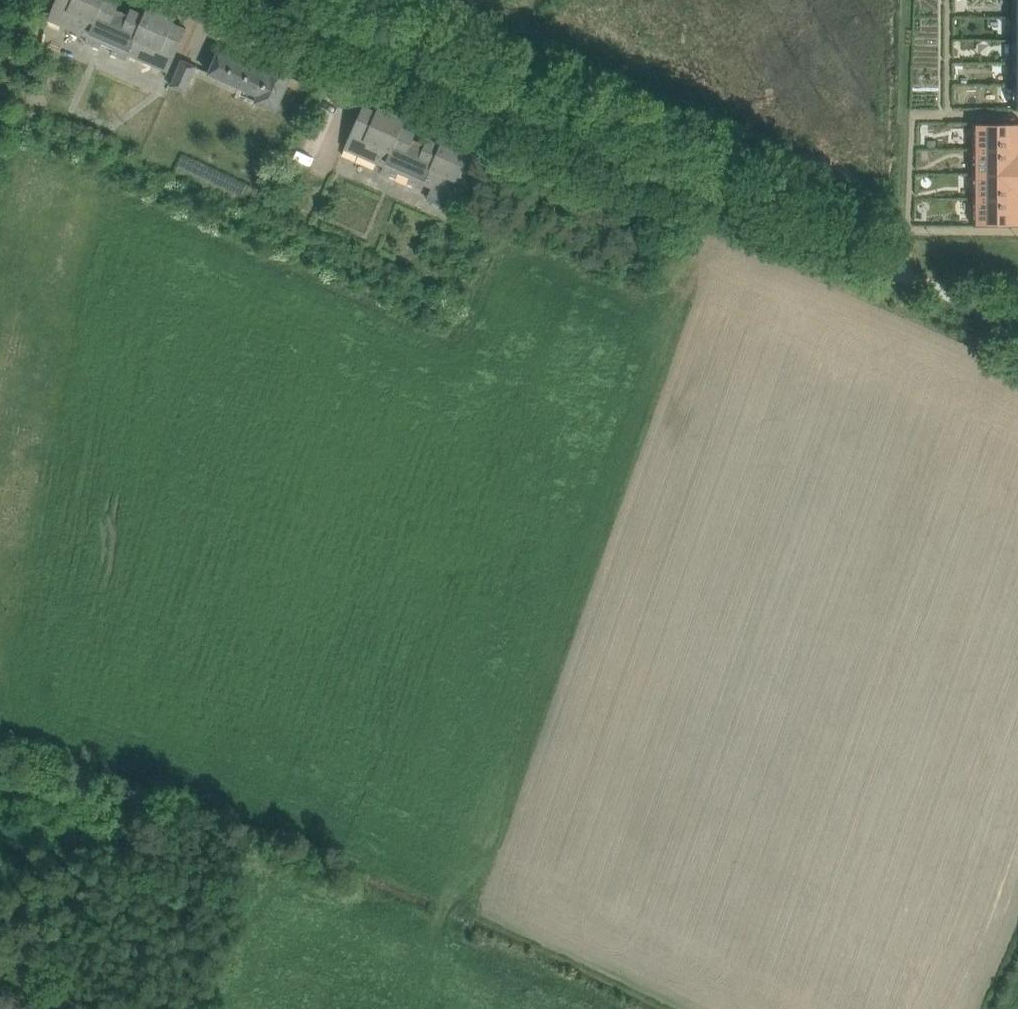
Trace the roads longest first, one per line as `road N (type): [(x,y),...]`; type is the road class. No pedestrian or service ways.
road 1 (unclassified): [(1017,316),(958,299),(277,0)]

